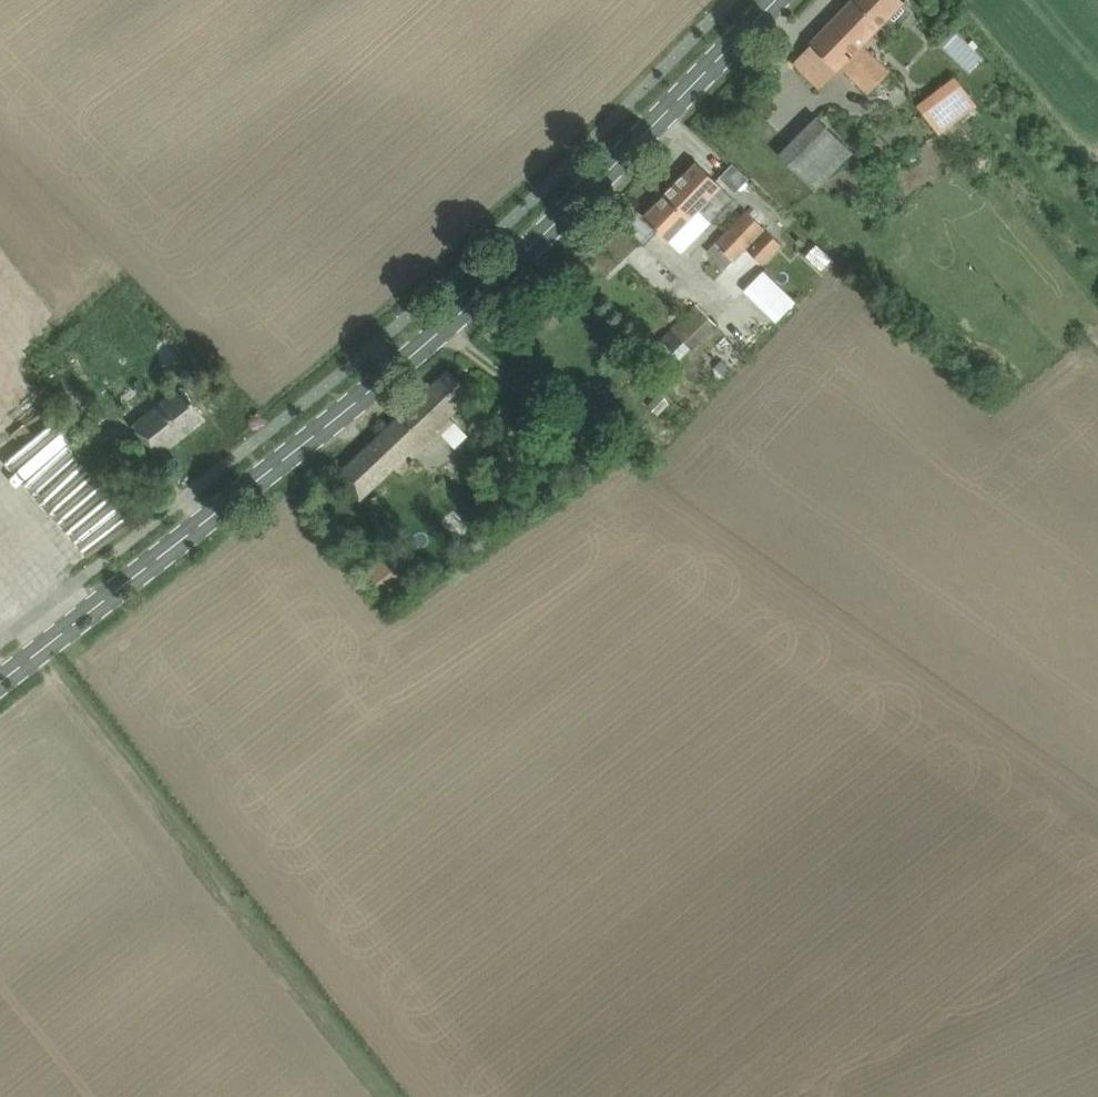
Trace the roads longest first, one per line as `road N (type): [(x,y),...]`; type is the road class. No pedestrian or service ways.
road 1 (tertiary): [(0,687),(295,459),(524,264),(781,0)]

